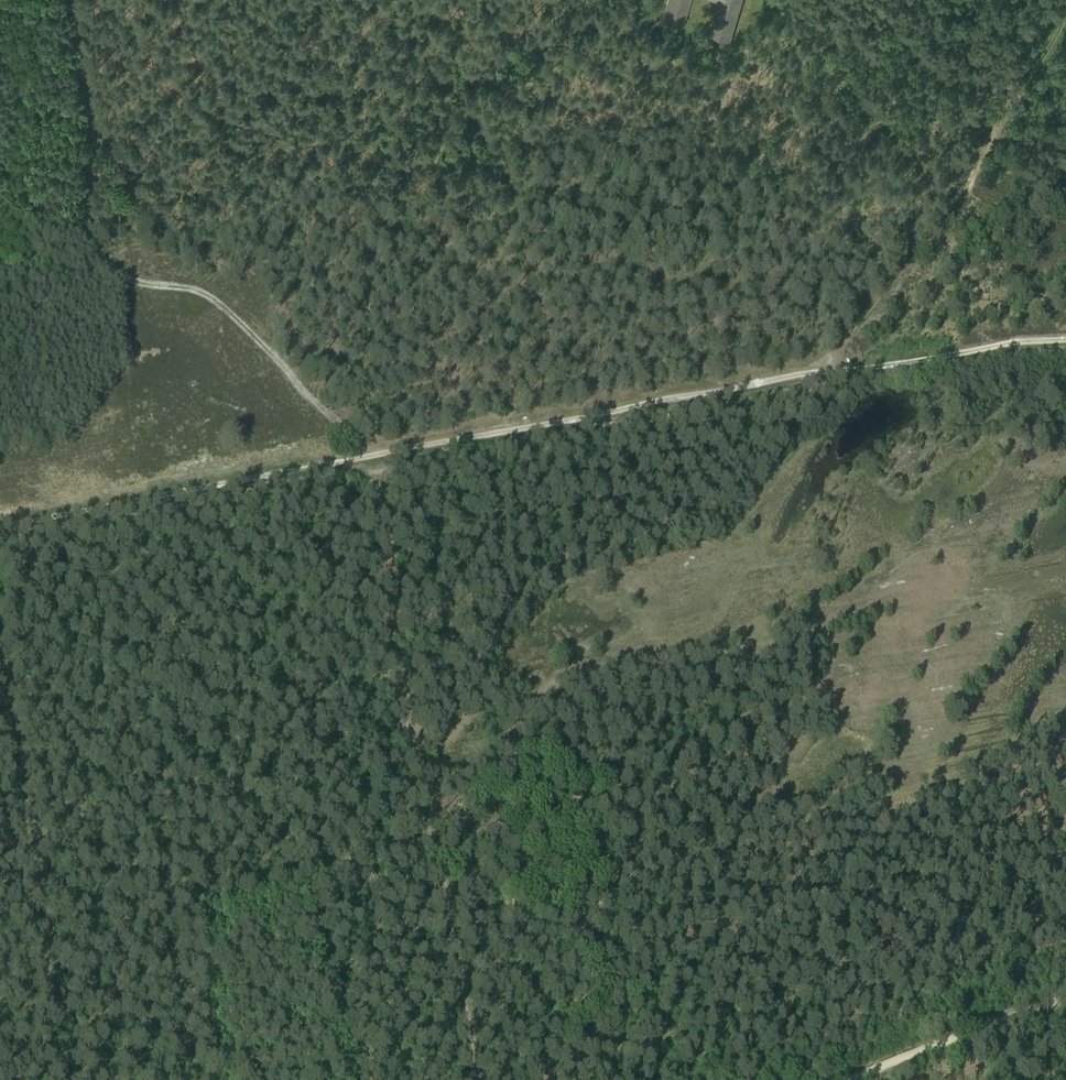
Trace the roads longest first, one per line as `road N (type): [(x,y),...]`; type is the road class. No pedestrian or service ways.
road 1 (track): [(76,0),(91,116),(85,220),(95,255),(134,284),(210,300),(324,412),(369,431),(832,361),(911,260),(948,230),(988,144),(1065,13)]
road 2 (track): [(844,1079),(1065,995)]

